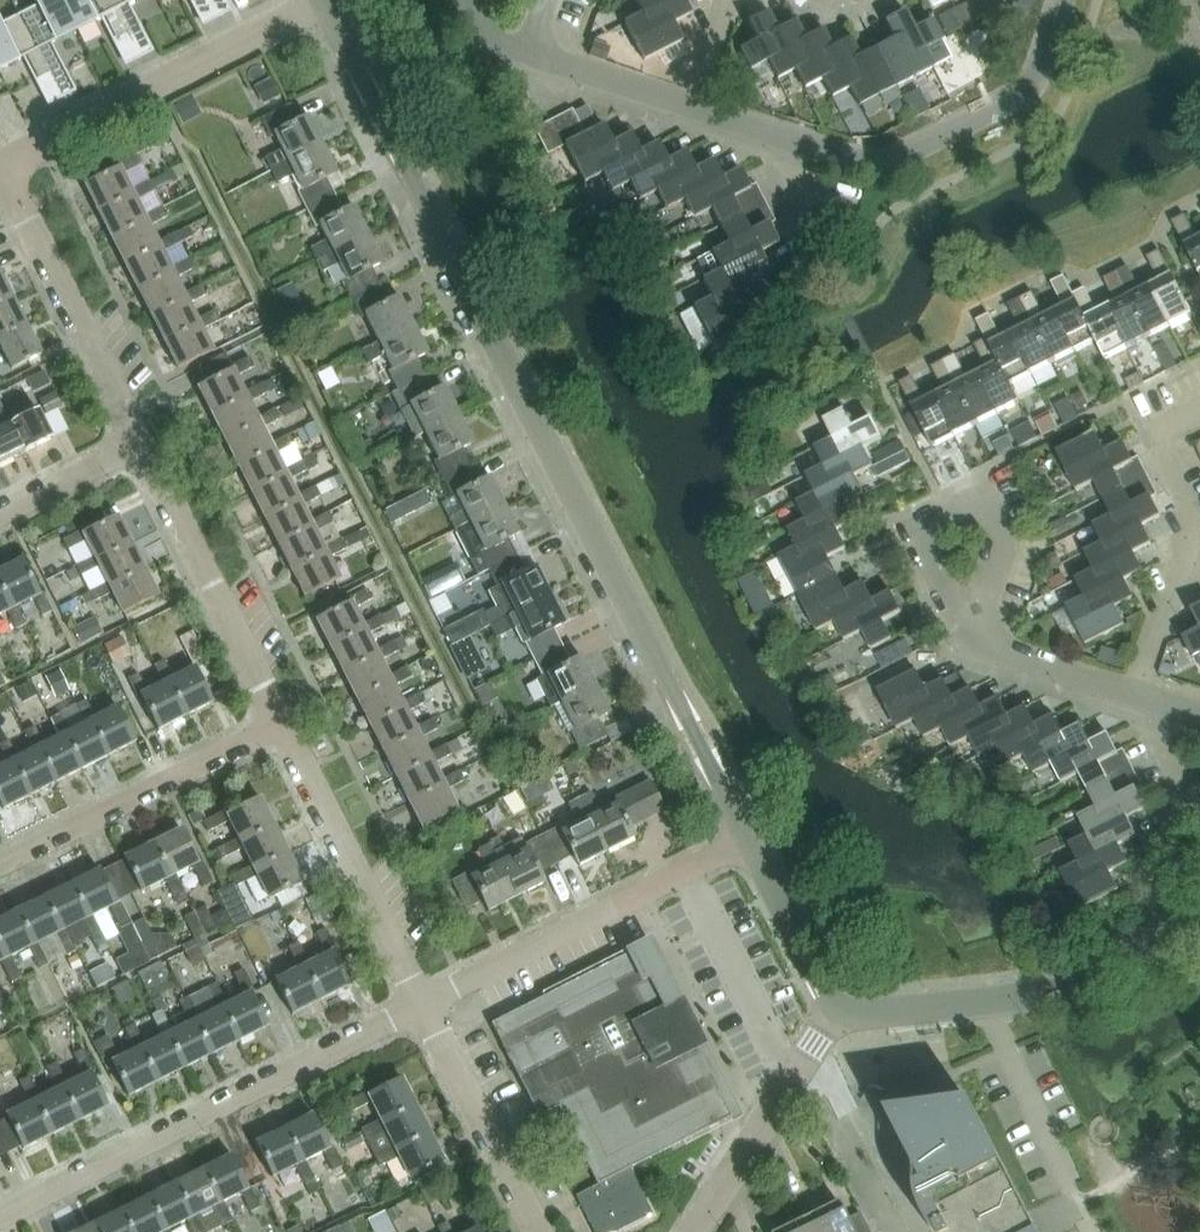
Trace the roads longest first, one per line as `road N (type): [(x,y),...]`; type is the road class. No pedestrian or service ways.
road 1 (residential): [(751,841),(324,0)]
road 2 (residential): [(0,1217),(423,1004)]
road 3 (residential): [(694,108),(864,158),(893,159),(1026,94),(1049,62),(1067,0)]
road 4 (residential): [(840,1009),(872,1014),(1074,988),(1199,929)]
road 5 (residential): [(423,1004),(751,841)]
road 6 (residential): [(0,164),(321,0)]
road 7 (residential): [(281,725),(140,443)]
road 8 (residential): [(0,865),(281,725)]
road 9 (residential): [(423,1004),(281,725)]
road 10 (residential): [(140,443),(0,164)]
road 11 (residential): [(840,1009),(692,1231)]
road 12 (residential): [(536,1231),(423,1004)]
road 13 (residential): [(963,554),(983,632),(1025,666),(1128,698)]
road 14 (residential): [(508,0),(559,67),(694,108)]
road 15 (residential): [(840,1009),(751,841)]
road 16 (residential): [(1177,562),(1194,510),(1156,437),(1199,415)]
road 17 (residential): [(0,513),(140,443)]
road 18 (residential): [(1128,698),(1177,562)]
road 19 (residential): [(1185,814),(1128,698)]

